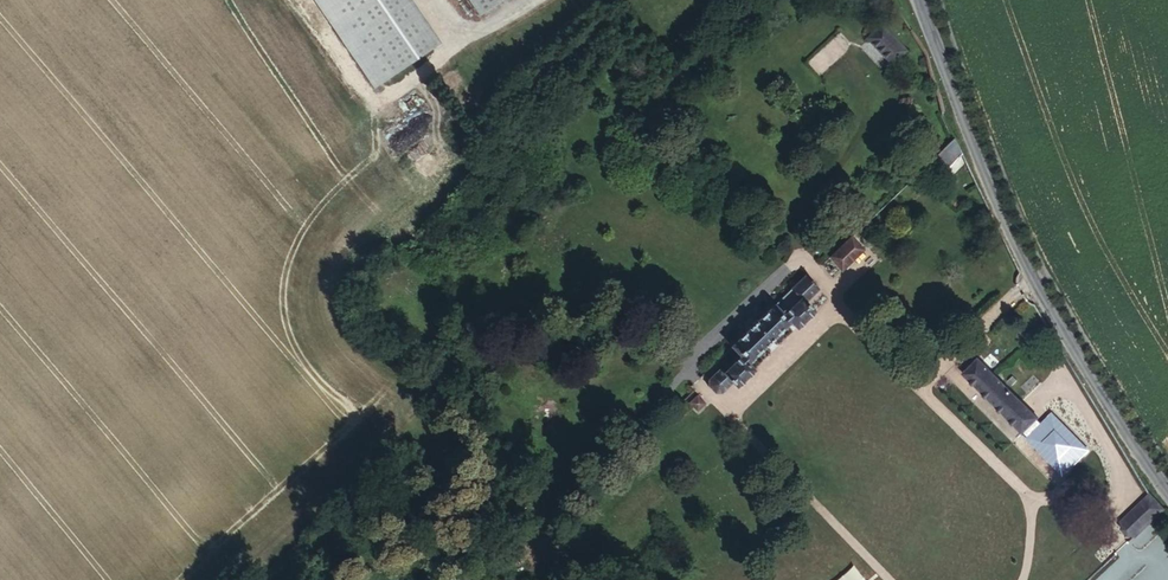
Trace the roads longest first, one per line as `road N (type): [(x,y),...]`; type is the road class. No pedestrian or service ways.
road 1 (tertiary): [(1167,488),(1084,377),(1011,249),(927,0)]

